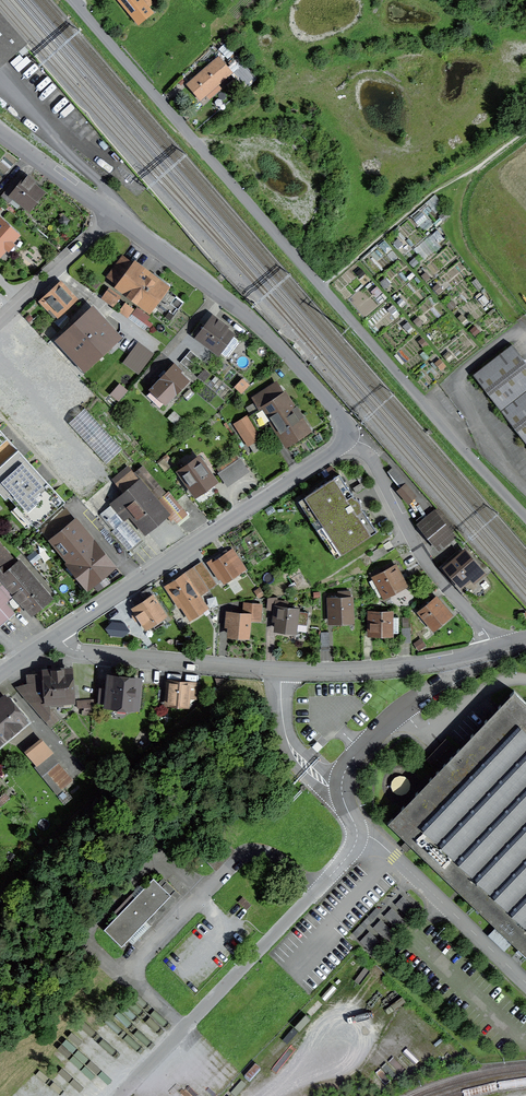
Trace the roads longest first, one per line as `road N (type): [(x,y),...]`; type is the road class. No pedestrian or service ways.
road 1 (unclassified): [(72,0),(525,516)]
road 2 (unclassified): [(58,635),(77,651),(282,669),(403,665),(492,647)]
road 3 (unclassified): [(58,635),(345,442)]
road 4 (unclassified): [(345,442),(341,416),(276,343),(115,217)]
road 5 (unclassified): [(492,647),(418,548),(375,463),(345,442)]
road 6 (residential): [(0,324),(115,217)]
road 7 (unclassified): [(115,217),(0,133)]

